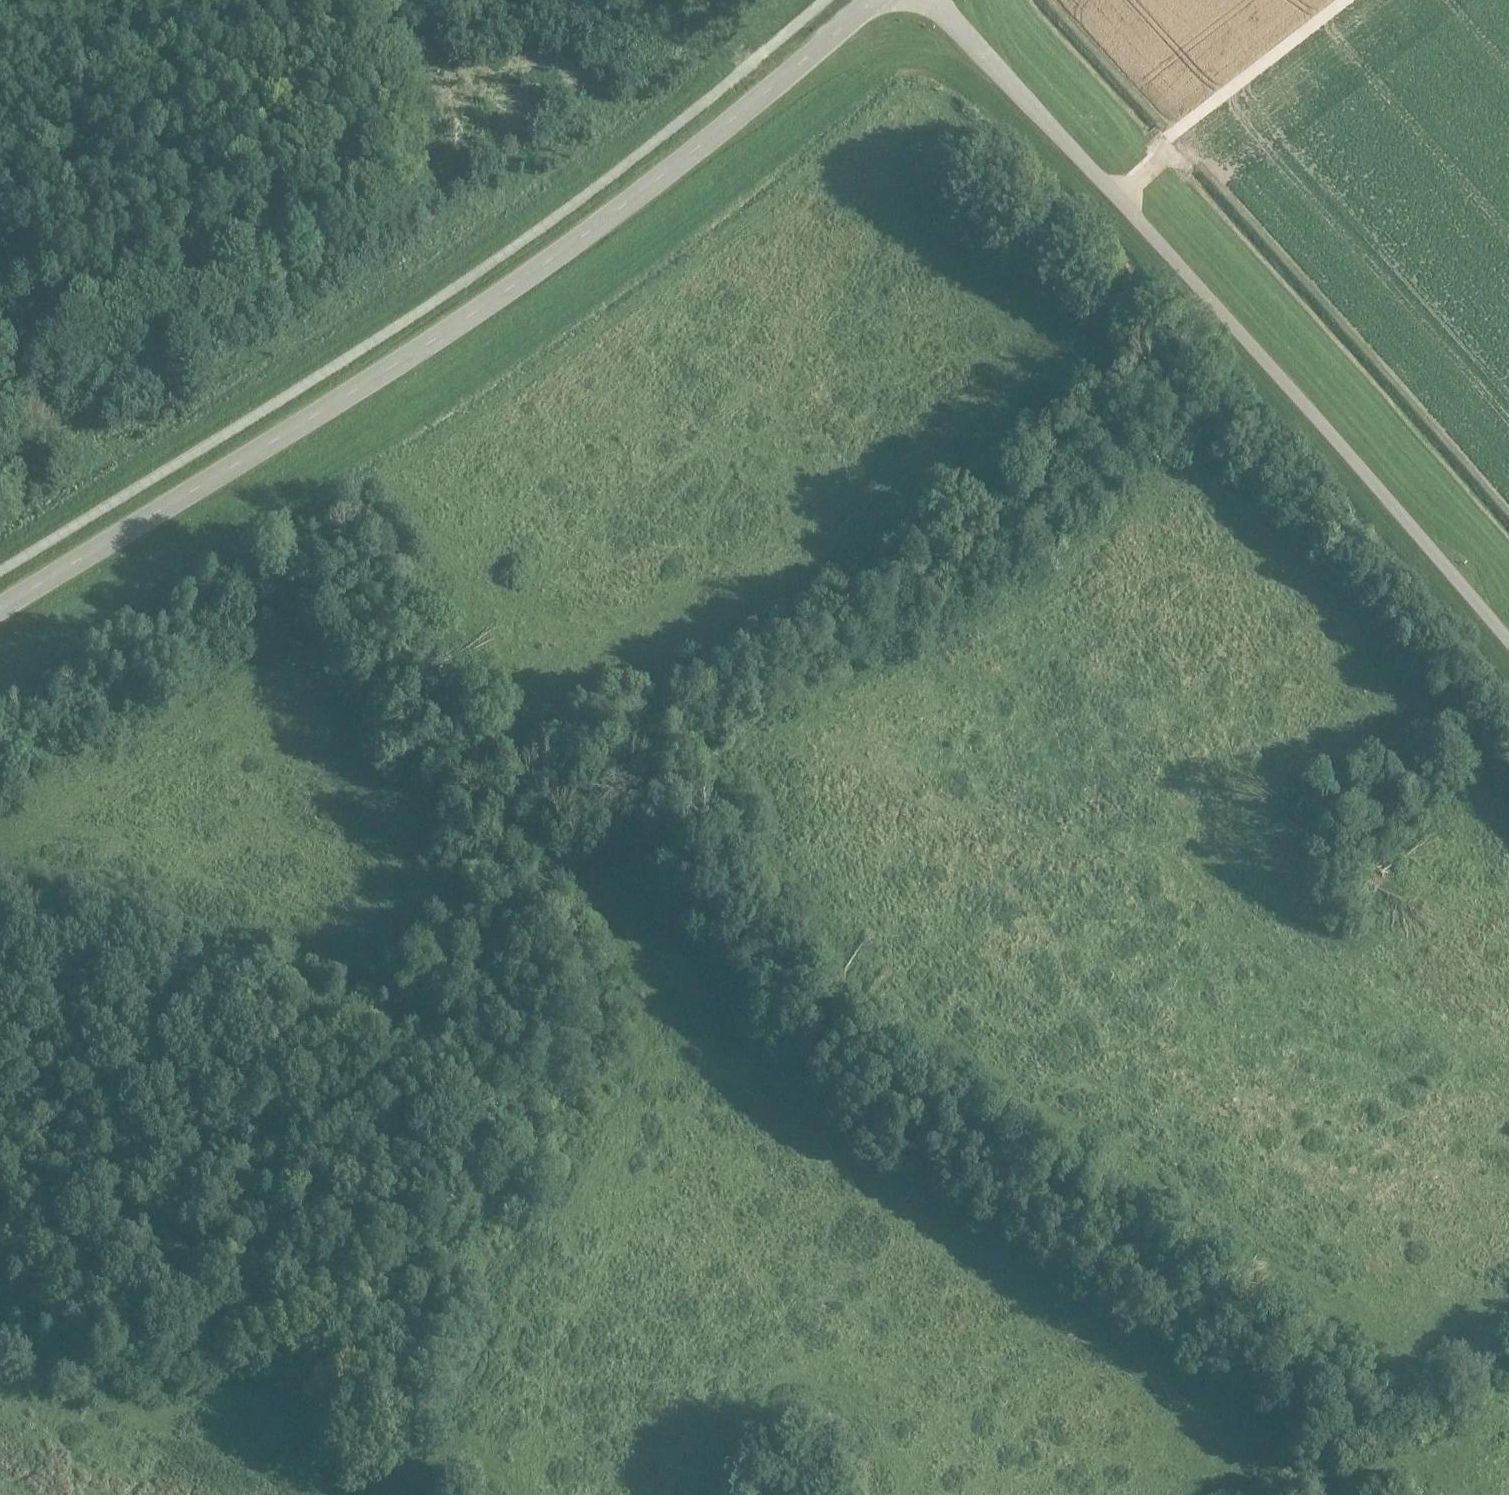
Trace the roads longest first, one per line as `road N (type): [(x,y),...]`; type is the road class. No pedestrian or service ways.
road 1 (secondary): [(0,600),(475,302),(871,0)]
road 2 (unclassified): [(1508,646),(931,0)]

